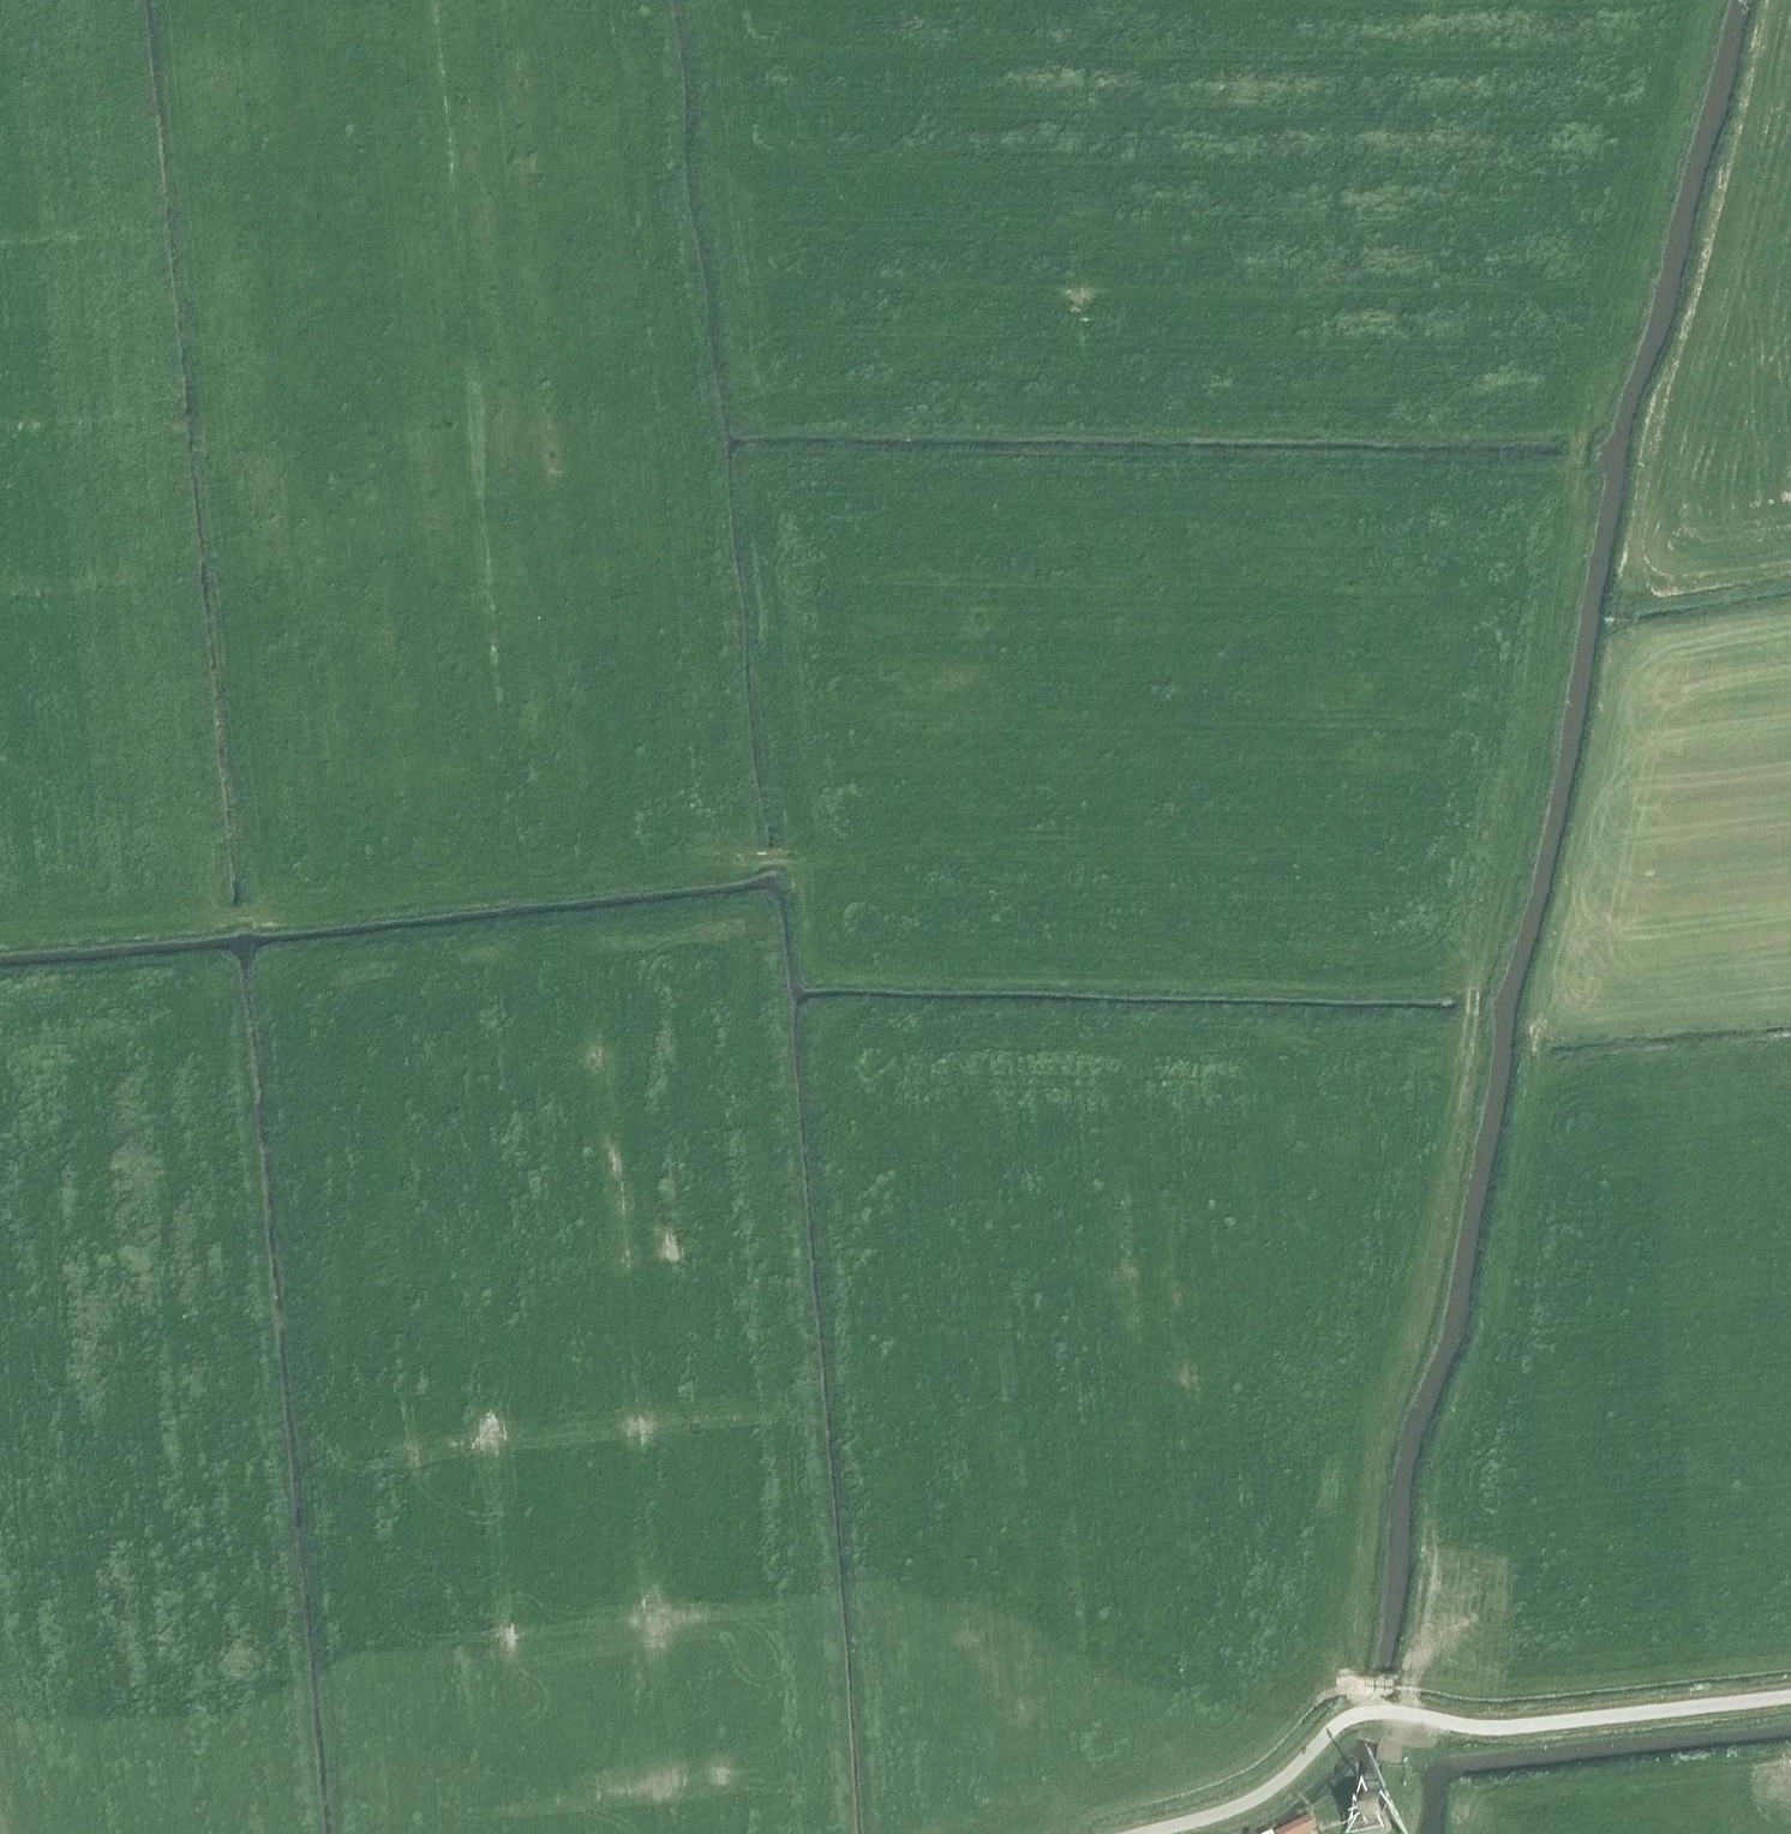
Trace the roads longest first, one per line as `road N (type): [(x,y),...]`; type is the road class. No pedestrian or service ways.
road 1 (unclassified): [(1141,1833),(1251,1802),(1347,1720),(1393,1712),(1494,1730),(1790,1697)]

